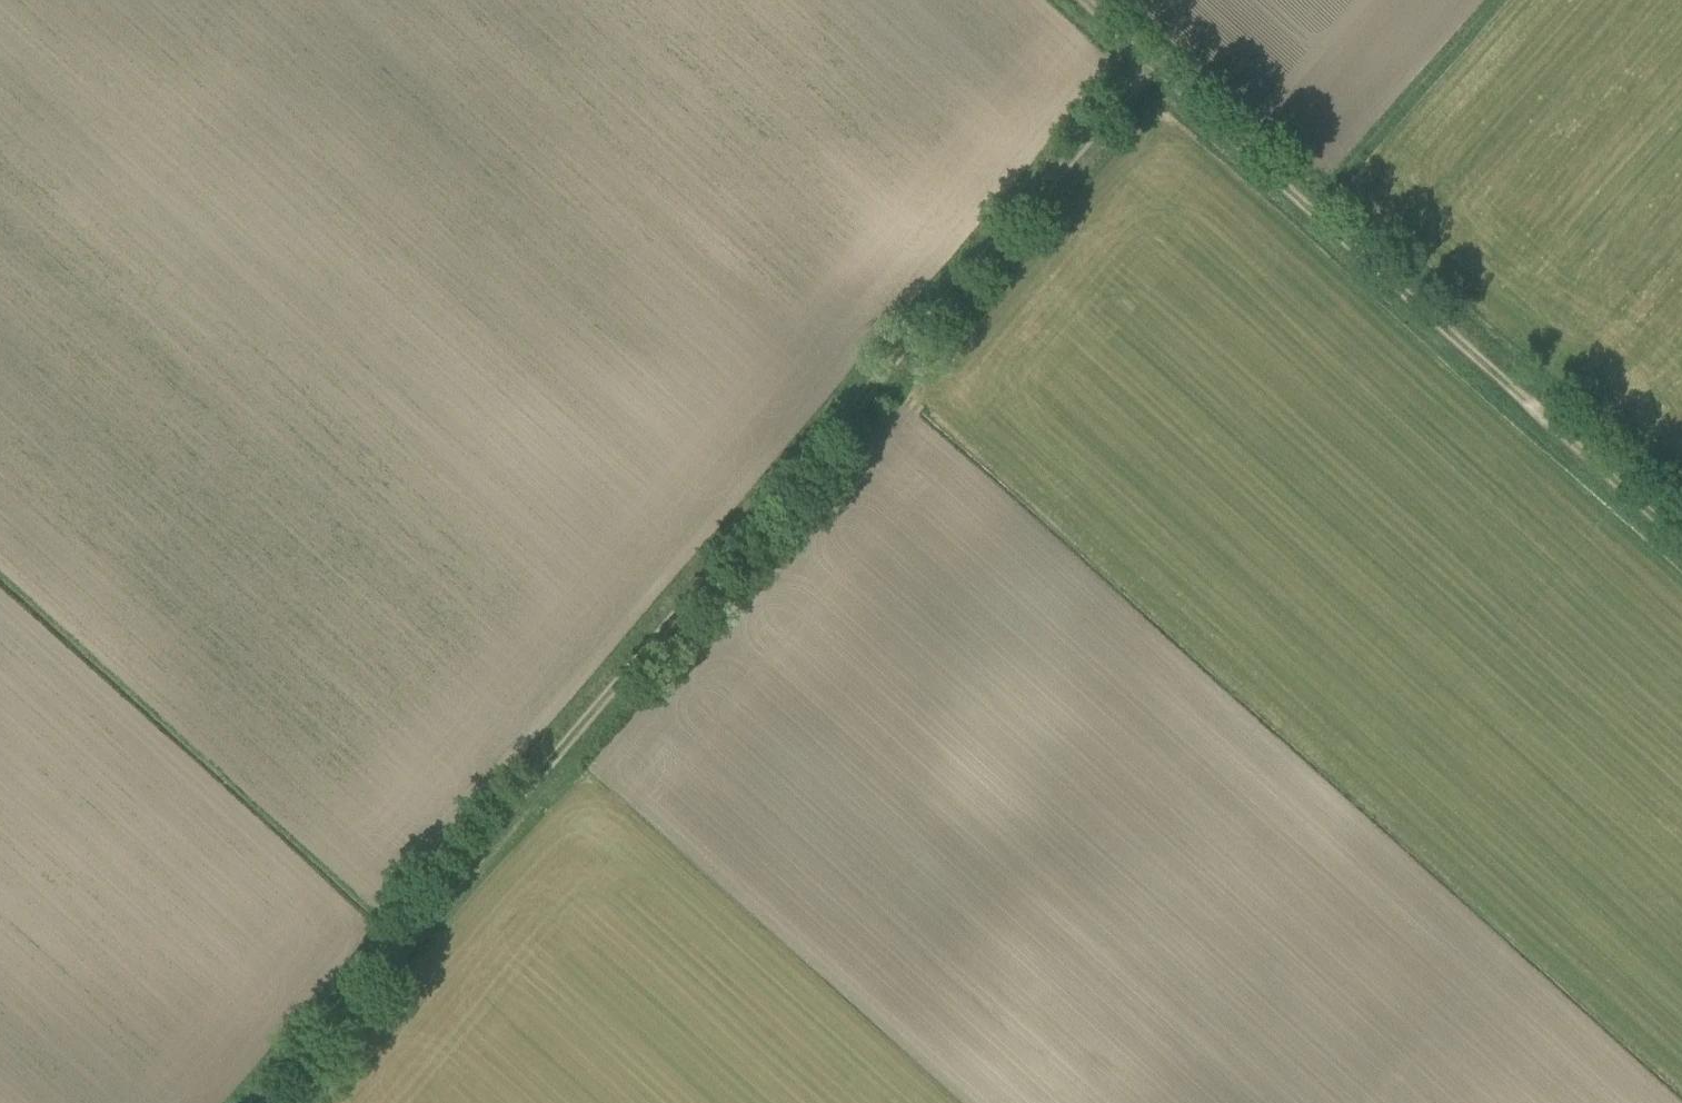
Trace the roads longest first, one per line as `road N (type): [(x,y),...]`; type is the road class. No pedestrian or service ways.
road 1 (track): [(258,1102),(1153,50)]
road 2 (track): [(1681,533),(1153,50)]

